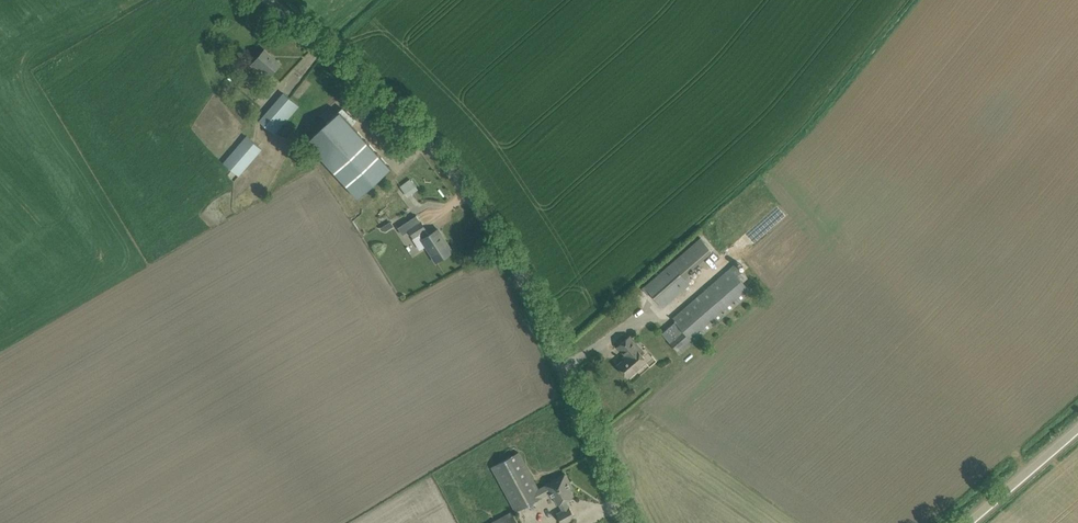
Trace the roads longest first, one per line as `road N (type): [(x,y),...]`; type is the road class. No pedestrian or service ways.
road 1 (unclassified): [(637,522),(510,264),(442,161),(267,0)]
road 2 (tertiary): [(964,522),(1077,423)]

